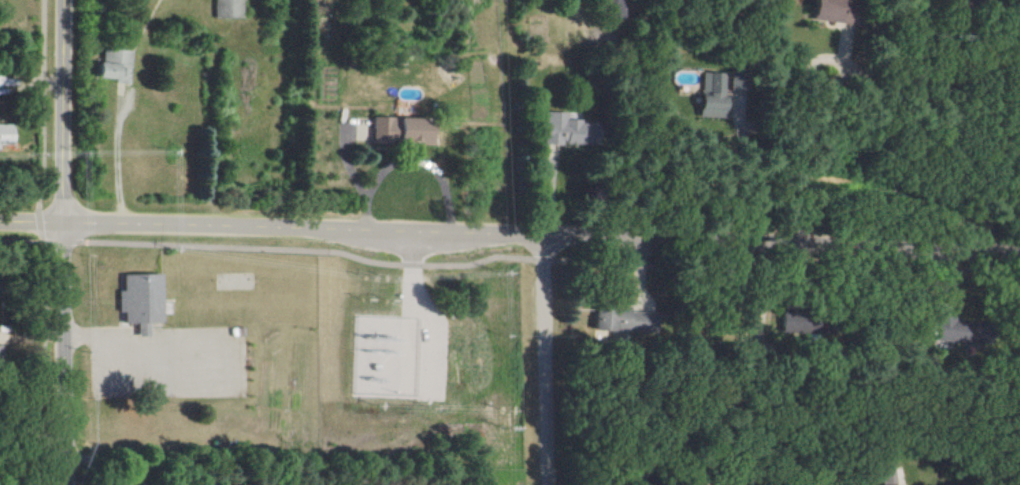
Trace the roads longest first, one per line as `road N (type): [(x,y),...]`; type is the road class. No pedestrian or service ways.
road 1 (tertiary): [(65,222),(1019,259)]
road 2 (residential): [(71,484),(69,0)]
road 3 (residential): [(543,236),(551,484)]

